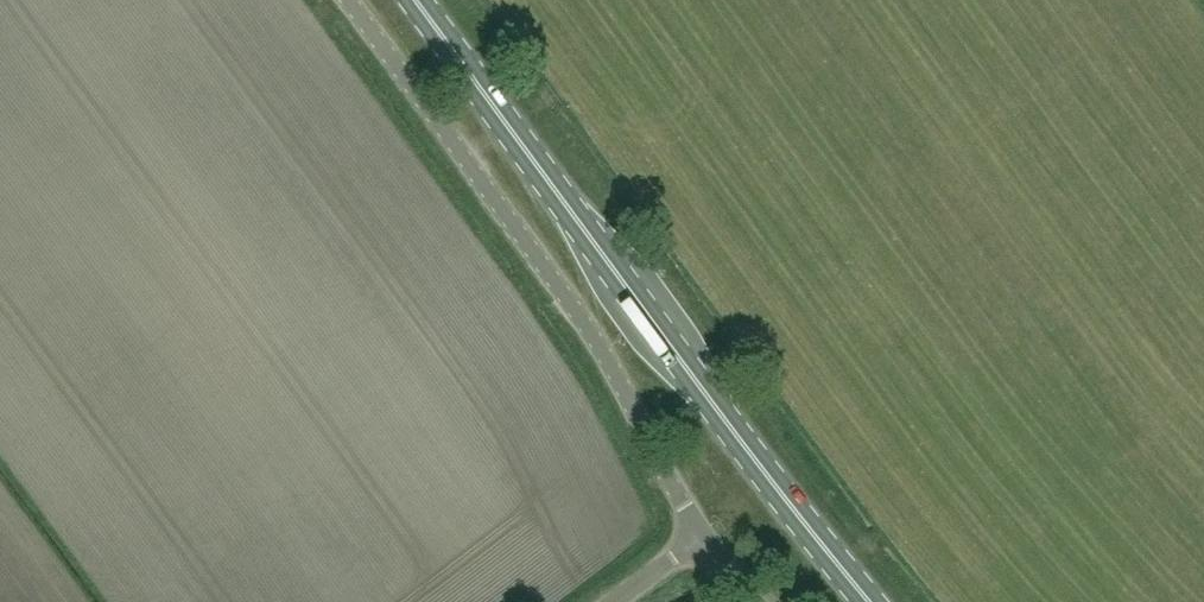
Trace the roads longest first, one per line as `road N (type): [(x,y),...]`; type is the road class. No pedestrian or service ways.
road 1 (primary): [(871,601),(420,0)]
road 2 (unclassified): [(703,536),(600,341),(351,0)]

